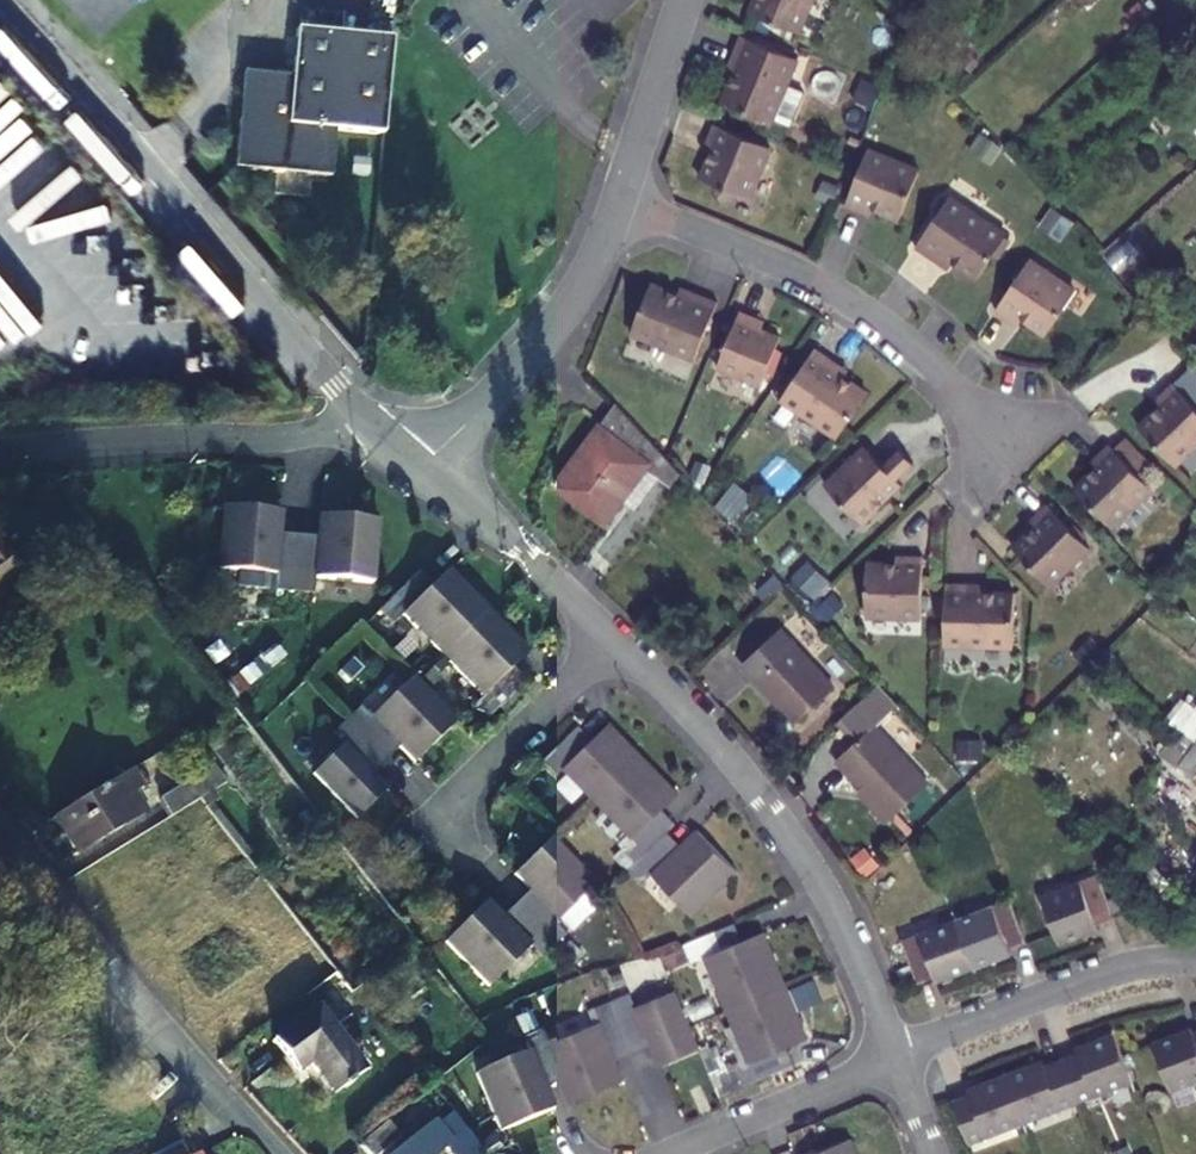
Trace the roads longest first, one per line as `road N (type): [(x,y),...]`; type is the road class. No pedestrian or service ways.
road 1 (residential): [(894,1054),(839,921),(745,778),(619,642),(418,472)]
road 2 (unclassified): [(360,416),(0,13)]
road 3 (residential): [(615,200),(788,271),(873,316),(1018,447)]
road 4 (residential): [(0,827),(79,930),(279,1153)]
road 5 (residential): [(360,416),(285,437),(0,451)]
road 6 (residential): [(615,200),(569,300),(418,472)]
road 7 (residential): [(894,1054),(1121,968),(1195,963)]
road 8 (residential): [(681,0),(615,200)]

